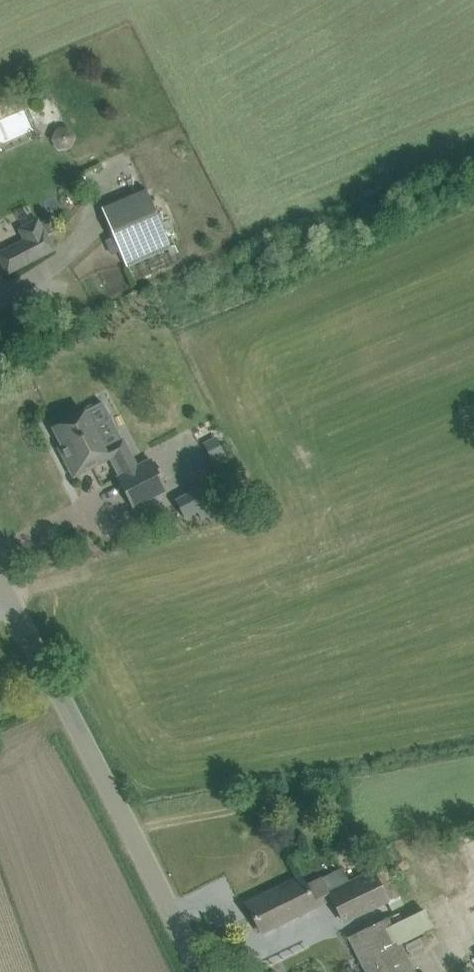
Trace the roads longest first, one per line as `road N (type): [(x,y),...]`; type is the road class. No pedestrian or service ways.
road 1 (unclassified): [(196,971),(0,577)]

